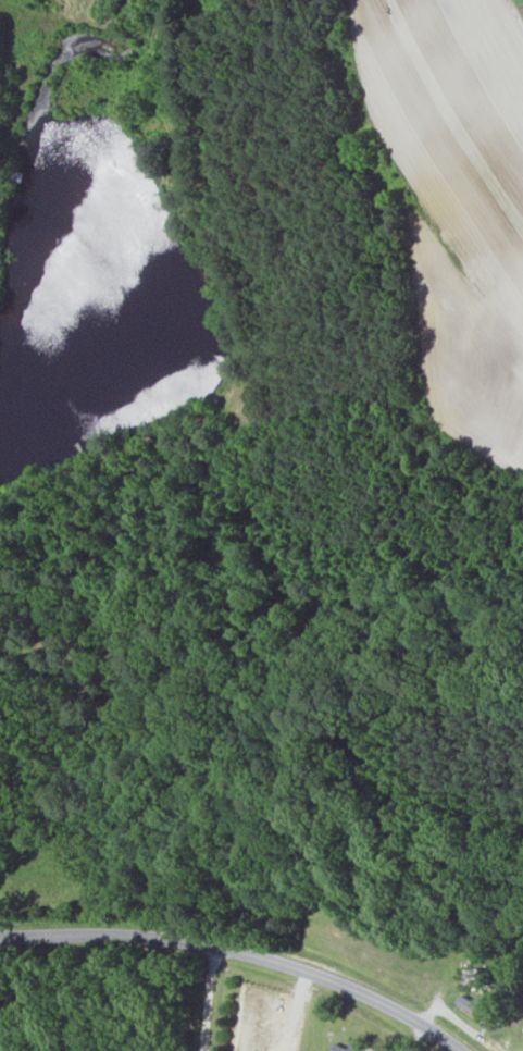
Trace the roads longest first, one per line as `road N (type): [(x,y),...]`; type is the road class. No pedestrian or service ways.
road 1 (residential): [(453,1050),(400,1013),(295,967),(184,941),(0,941)]

